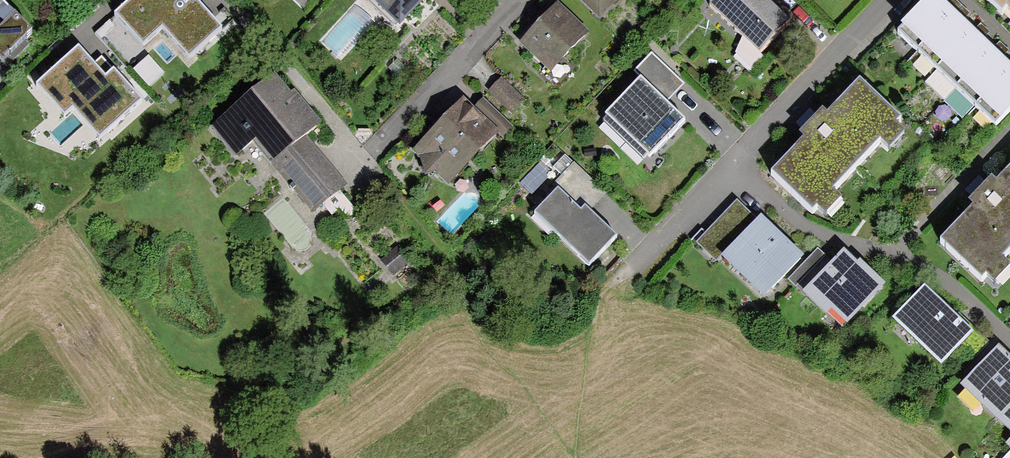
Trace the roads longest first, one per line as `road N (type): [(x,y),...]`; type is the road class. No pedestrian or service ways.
road 1 (residential): [(893,0),(632,269)]
road 2 (track): [(406,206),(451,258),(484,346),(524,388),(573,457)]
road 3 (residential): [(513,0),(366,154)]
road 4 (track): [(632,269),(599,297),(582,393),(583,457)]

